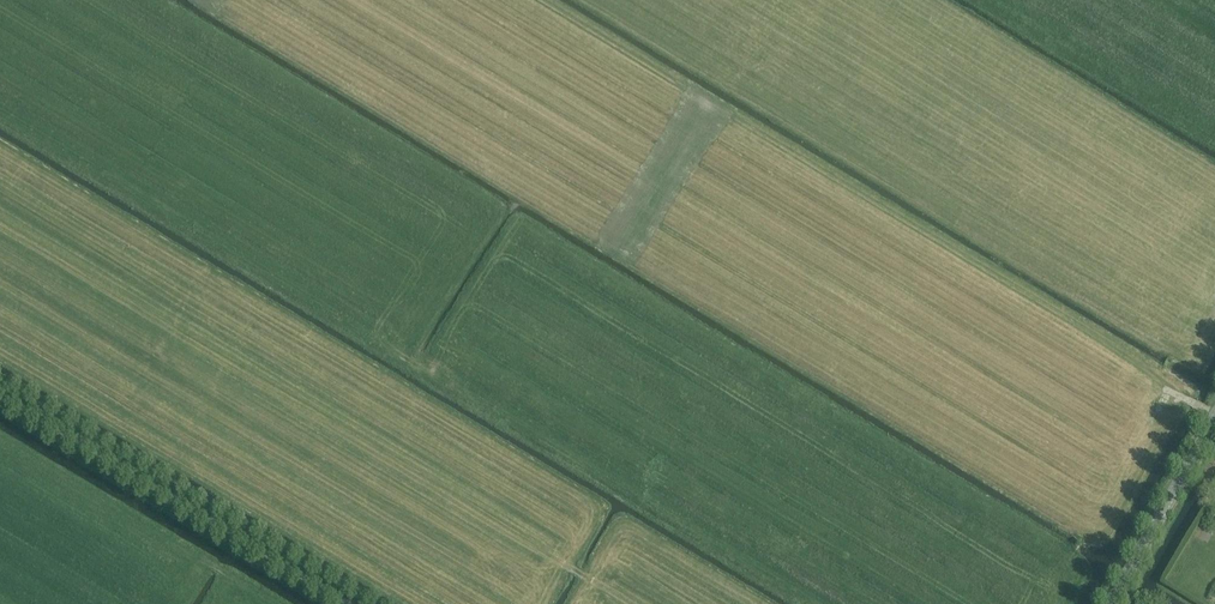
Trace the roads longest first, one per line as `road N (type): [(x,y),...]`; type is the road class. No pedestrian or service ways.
road 1 (tertiary): [(1110,603),(1214,416)]

